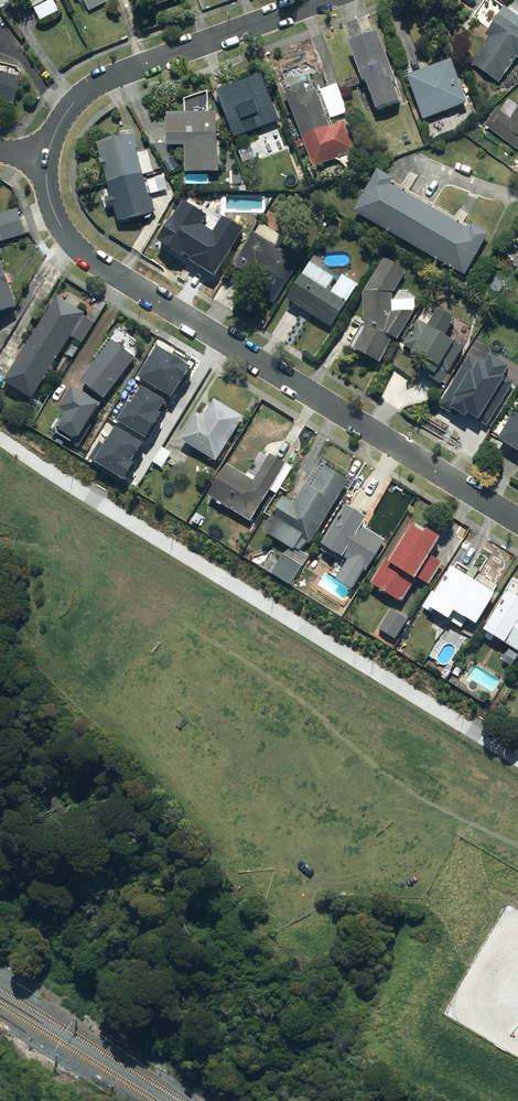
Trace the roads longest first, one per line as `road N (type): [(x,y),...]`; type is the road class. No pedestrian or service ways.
road 1 (residential): [(517,519),(85,254),(53,209),(46,157)]
road 2 (residential): [(46,157),(70,108),(105,79),(321,0)]

